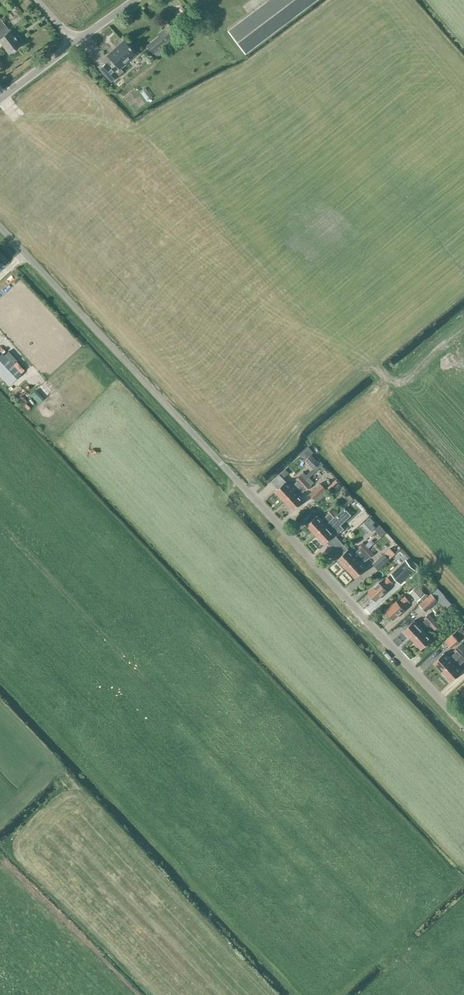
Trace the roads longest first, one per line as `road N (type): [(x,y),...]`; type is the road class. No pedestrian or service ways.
road 1 (unclassified): [(463,734),(0,230)]

